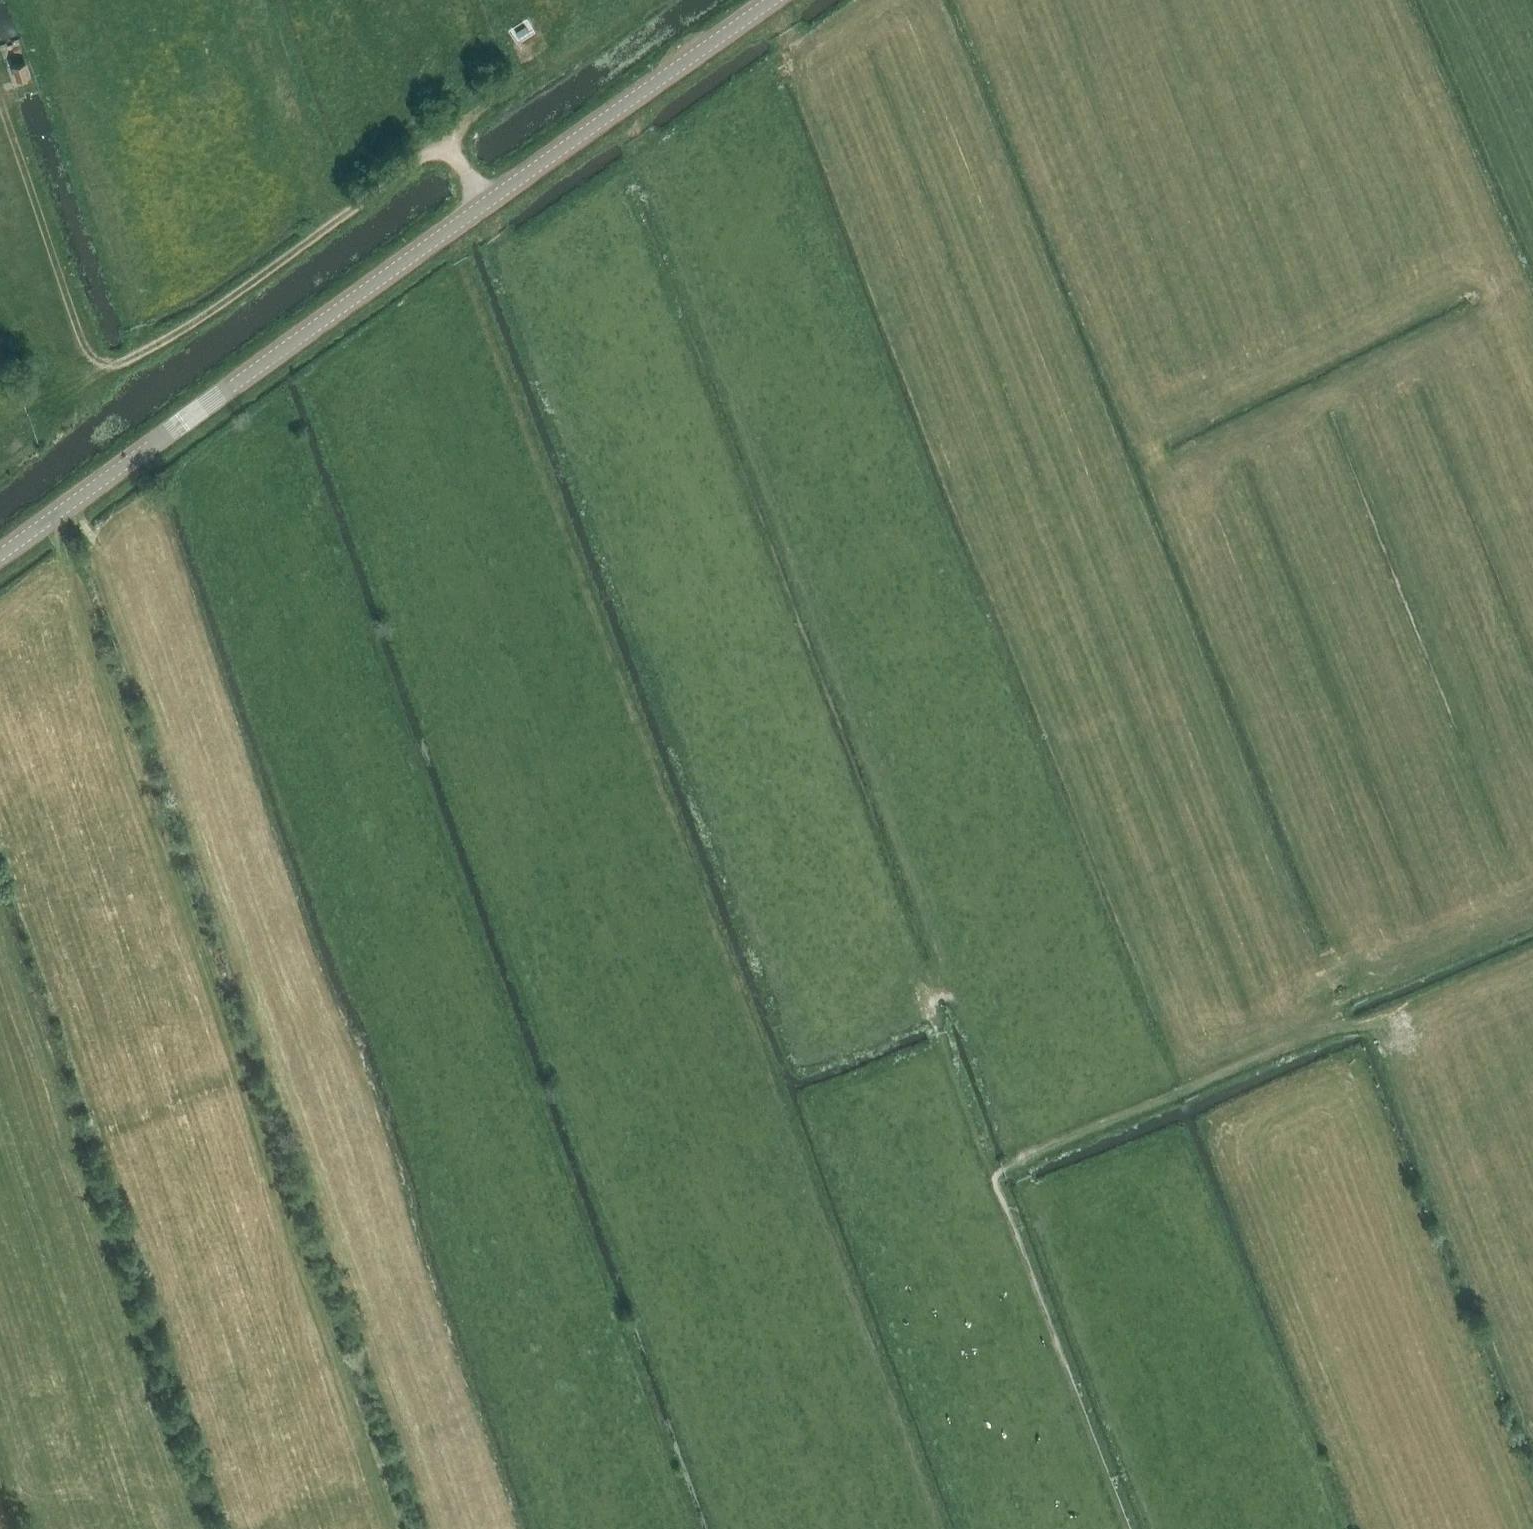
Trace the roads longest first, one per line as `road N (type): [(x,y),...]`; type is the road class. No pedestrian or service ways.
road 1 (tertiary): [(0,559),(777,0)]
road 2 (track): [(487,201),(452,148),(436,149),(133,375),(107,379),(96,371),(0,91)]

